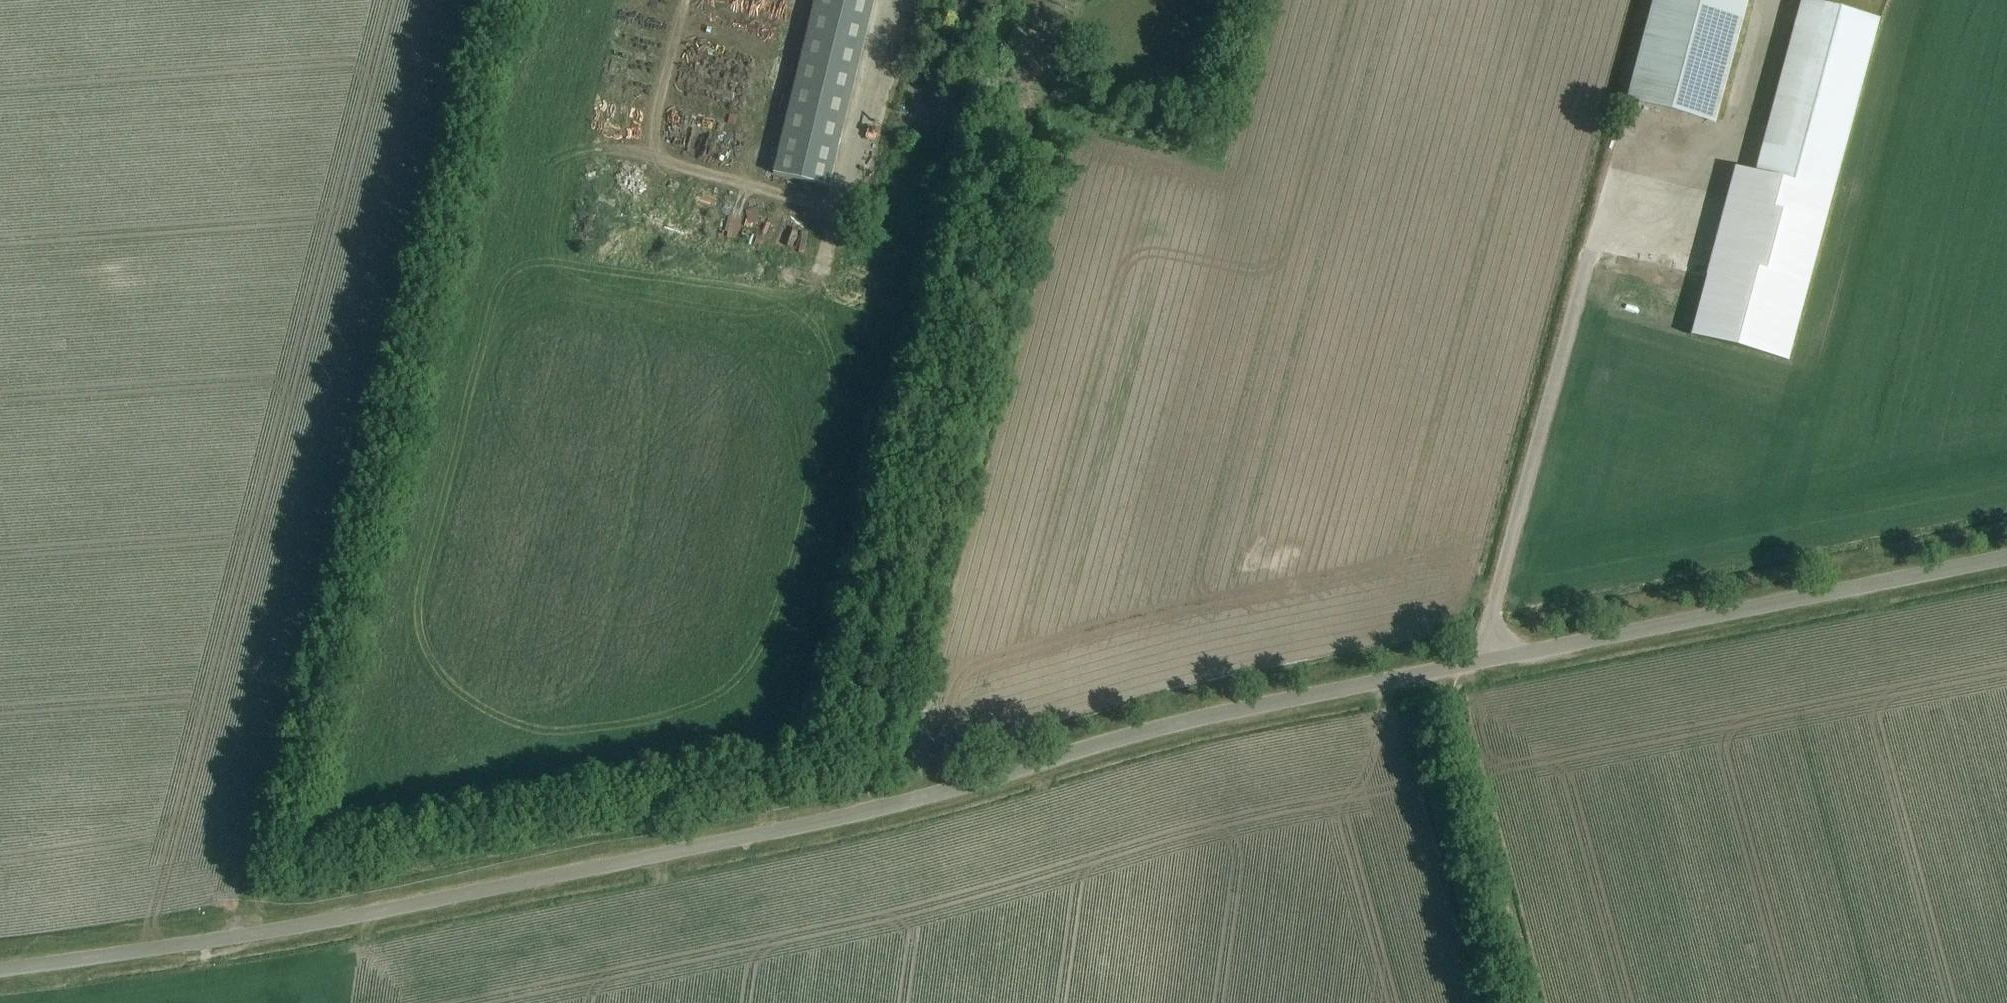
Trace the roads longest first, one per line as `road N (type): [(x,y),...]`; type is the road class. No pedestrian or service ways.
road 1 (unclassified): [(2006,558),(1194,721),(769,833),(380,912),(0,973)]
road 2 (track): [(1529,1002),(1443,670)]

